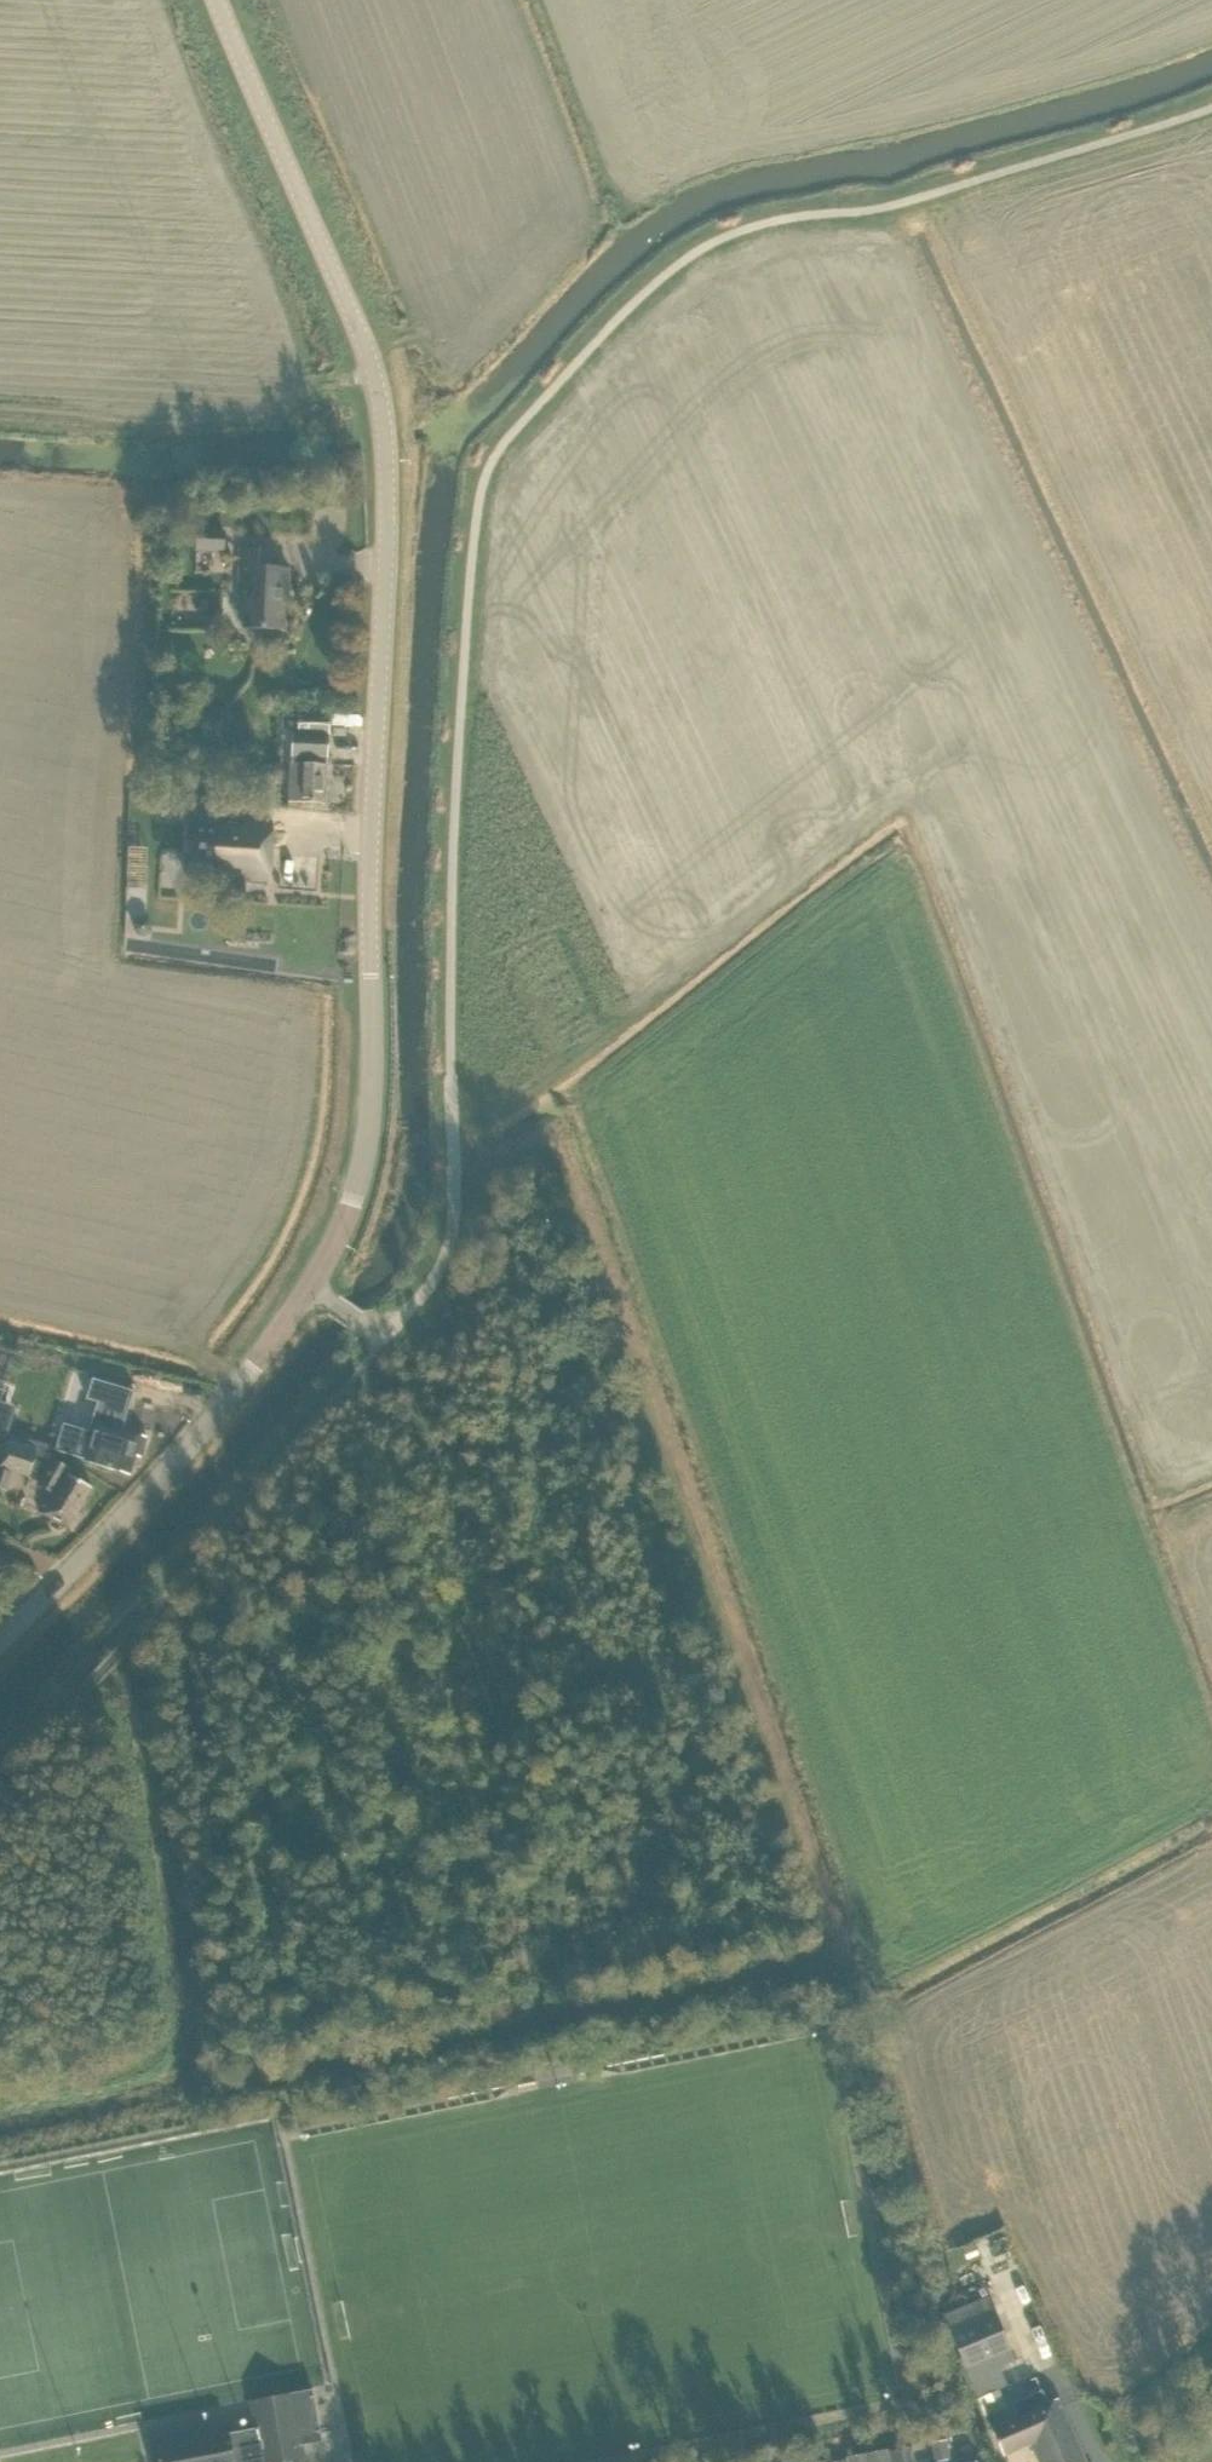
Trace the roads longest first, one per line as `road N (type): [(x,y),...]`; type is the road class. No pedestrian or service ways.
road 1 (tertiary): [(0,1645),(214,1420),(310,1289),(350,1209),(369,1116),(371,847),(388,514),(379,413),(367,362),(217,0)]

